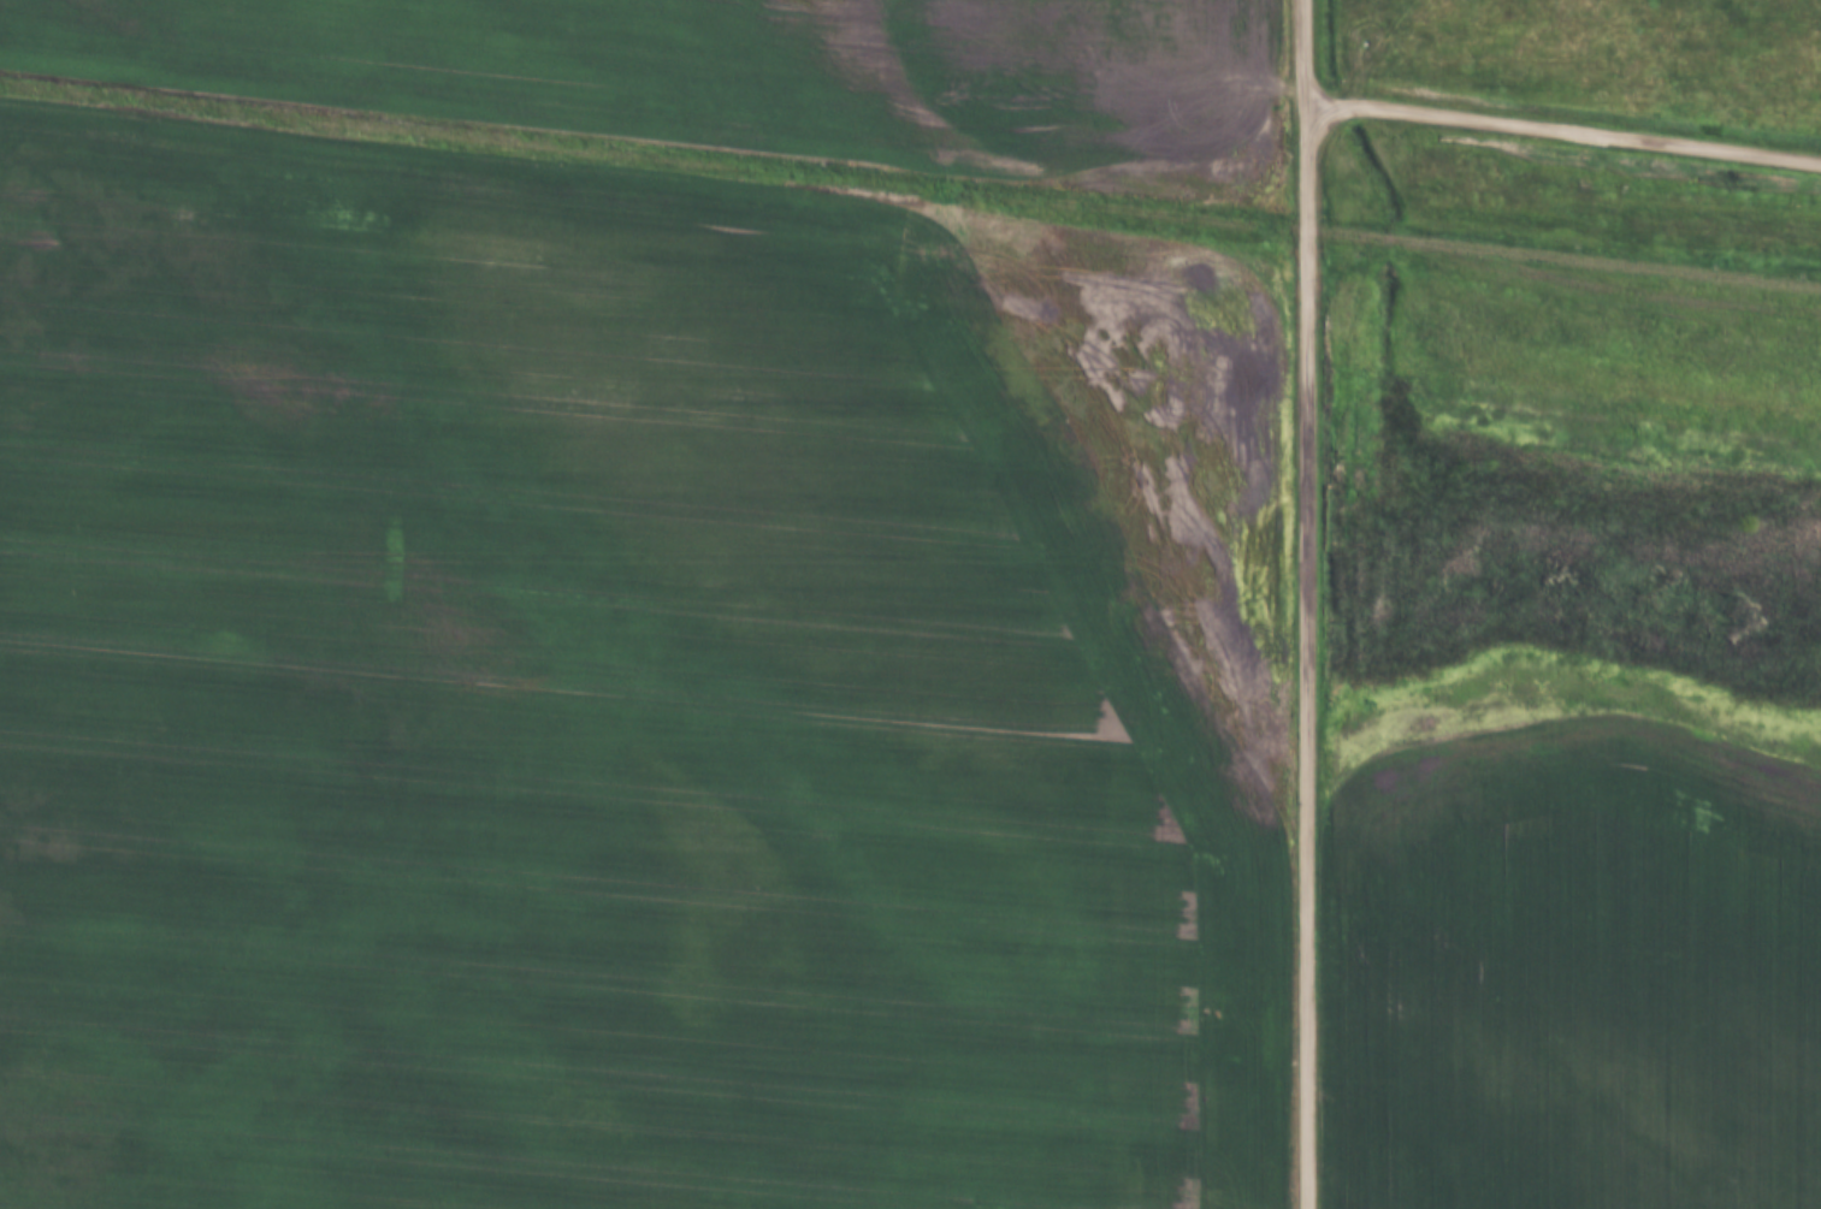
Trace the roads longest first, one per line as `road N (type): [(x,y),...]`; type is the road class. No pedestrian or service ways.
road 1 (track): [(1304,1208),(1303,0)]
road 2 (residential): [(1820,159),(1393,102),(1305,103)]

